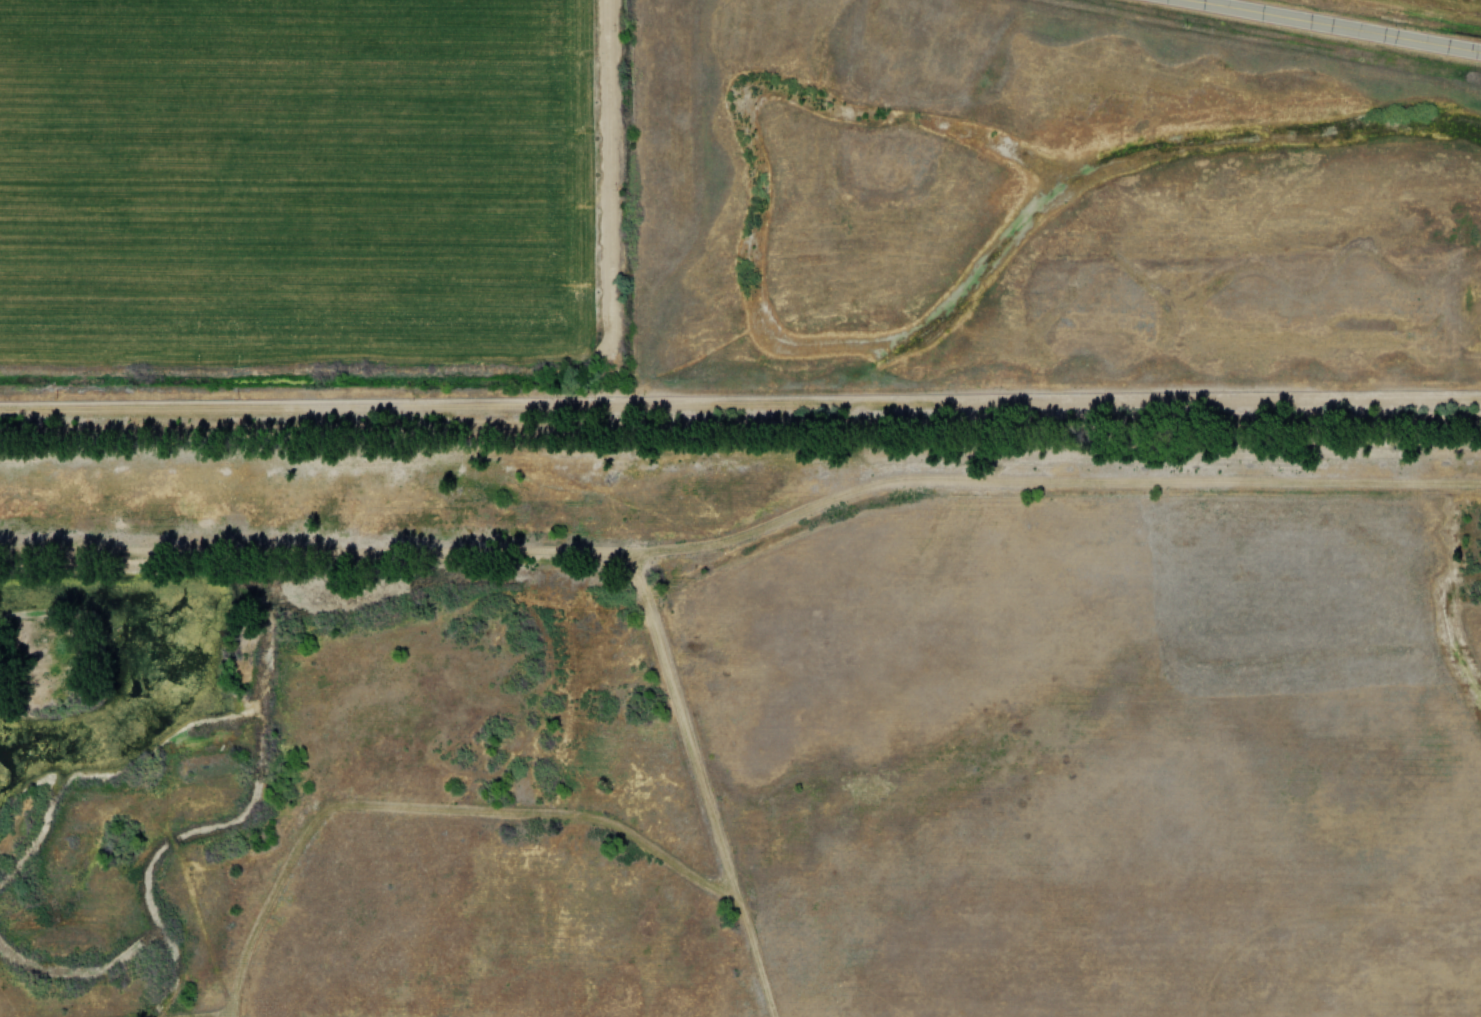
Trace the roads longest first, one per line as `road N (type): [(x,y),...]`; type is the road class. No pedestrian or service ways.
road 1 (secondary): [(1480,56),(1168,0)]

